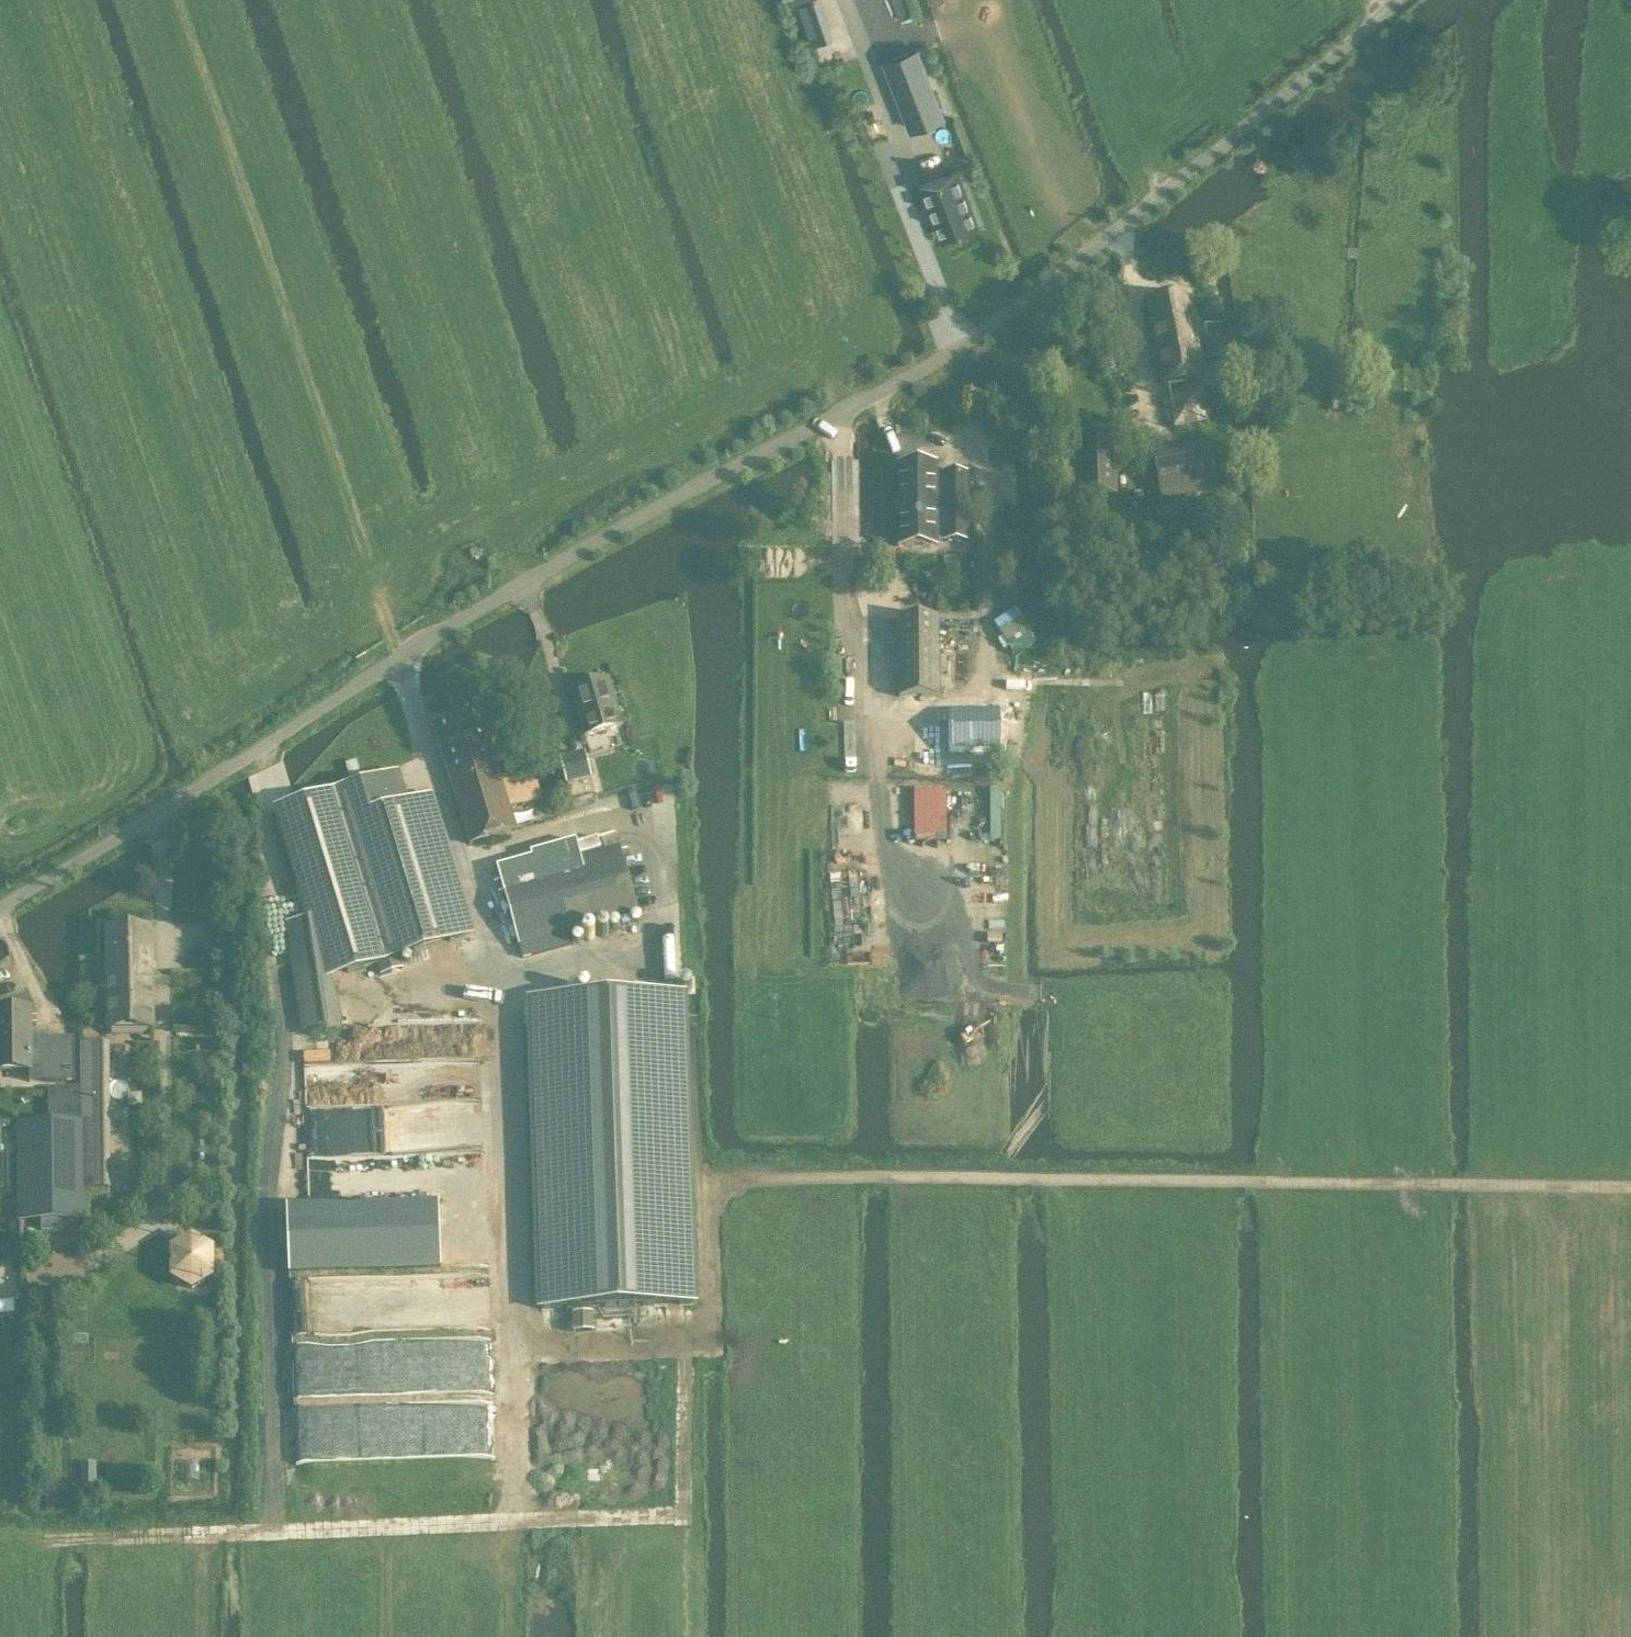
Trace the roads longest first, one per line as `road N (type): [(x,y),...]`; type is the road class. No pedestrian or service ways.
road 1 (unclassified): [(0,909),(626,524),(963,346),(1103,244),(1393,0)]

